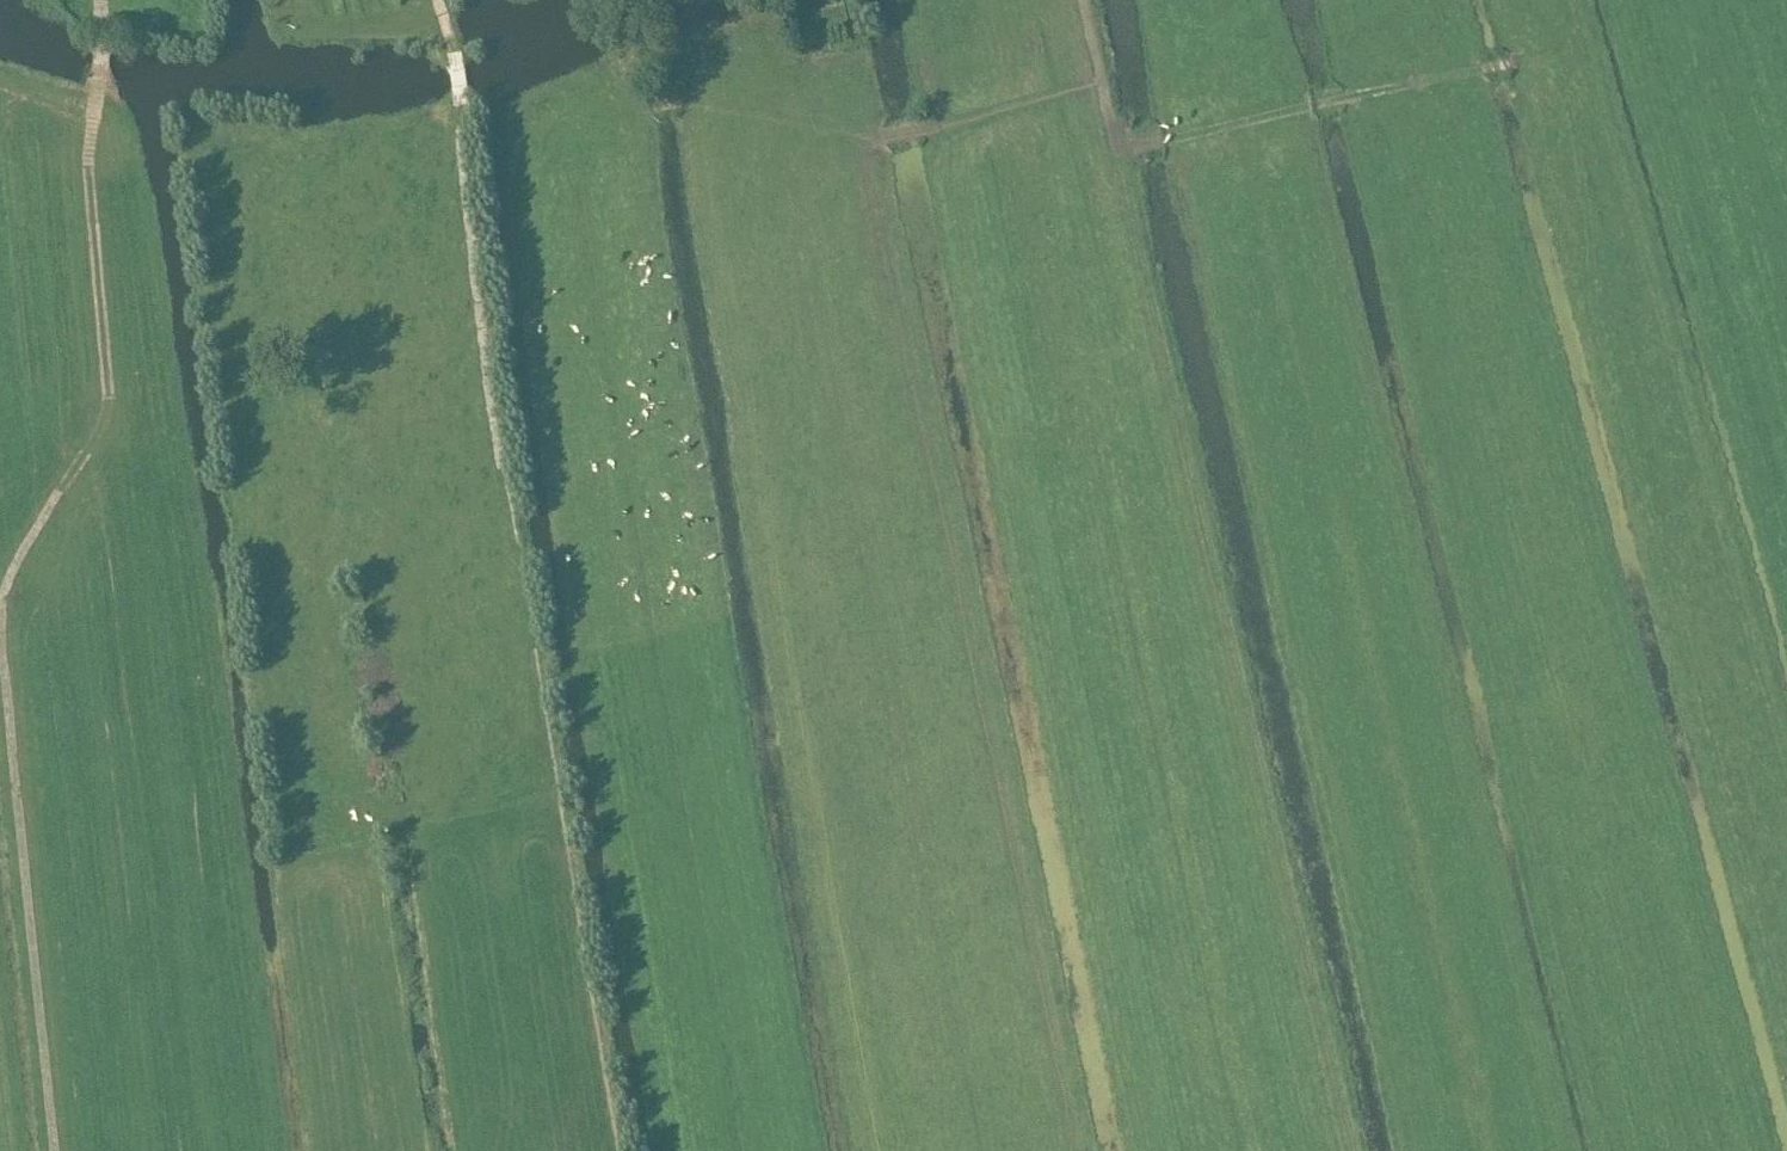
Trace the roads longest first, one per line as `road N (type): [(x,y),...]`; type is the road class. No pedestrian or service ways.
road 1 (track): [(0,603),(20,555),(108,411),(87,162),(101,0)]
road 2 (track): [(517,544),(469,240),(451,38),(439,0)]
road 3 (track): [(1510,61),(1168,141),(1116,139),(1083,0)]
road 4 (track): [(55,1150),(0,641)]

